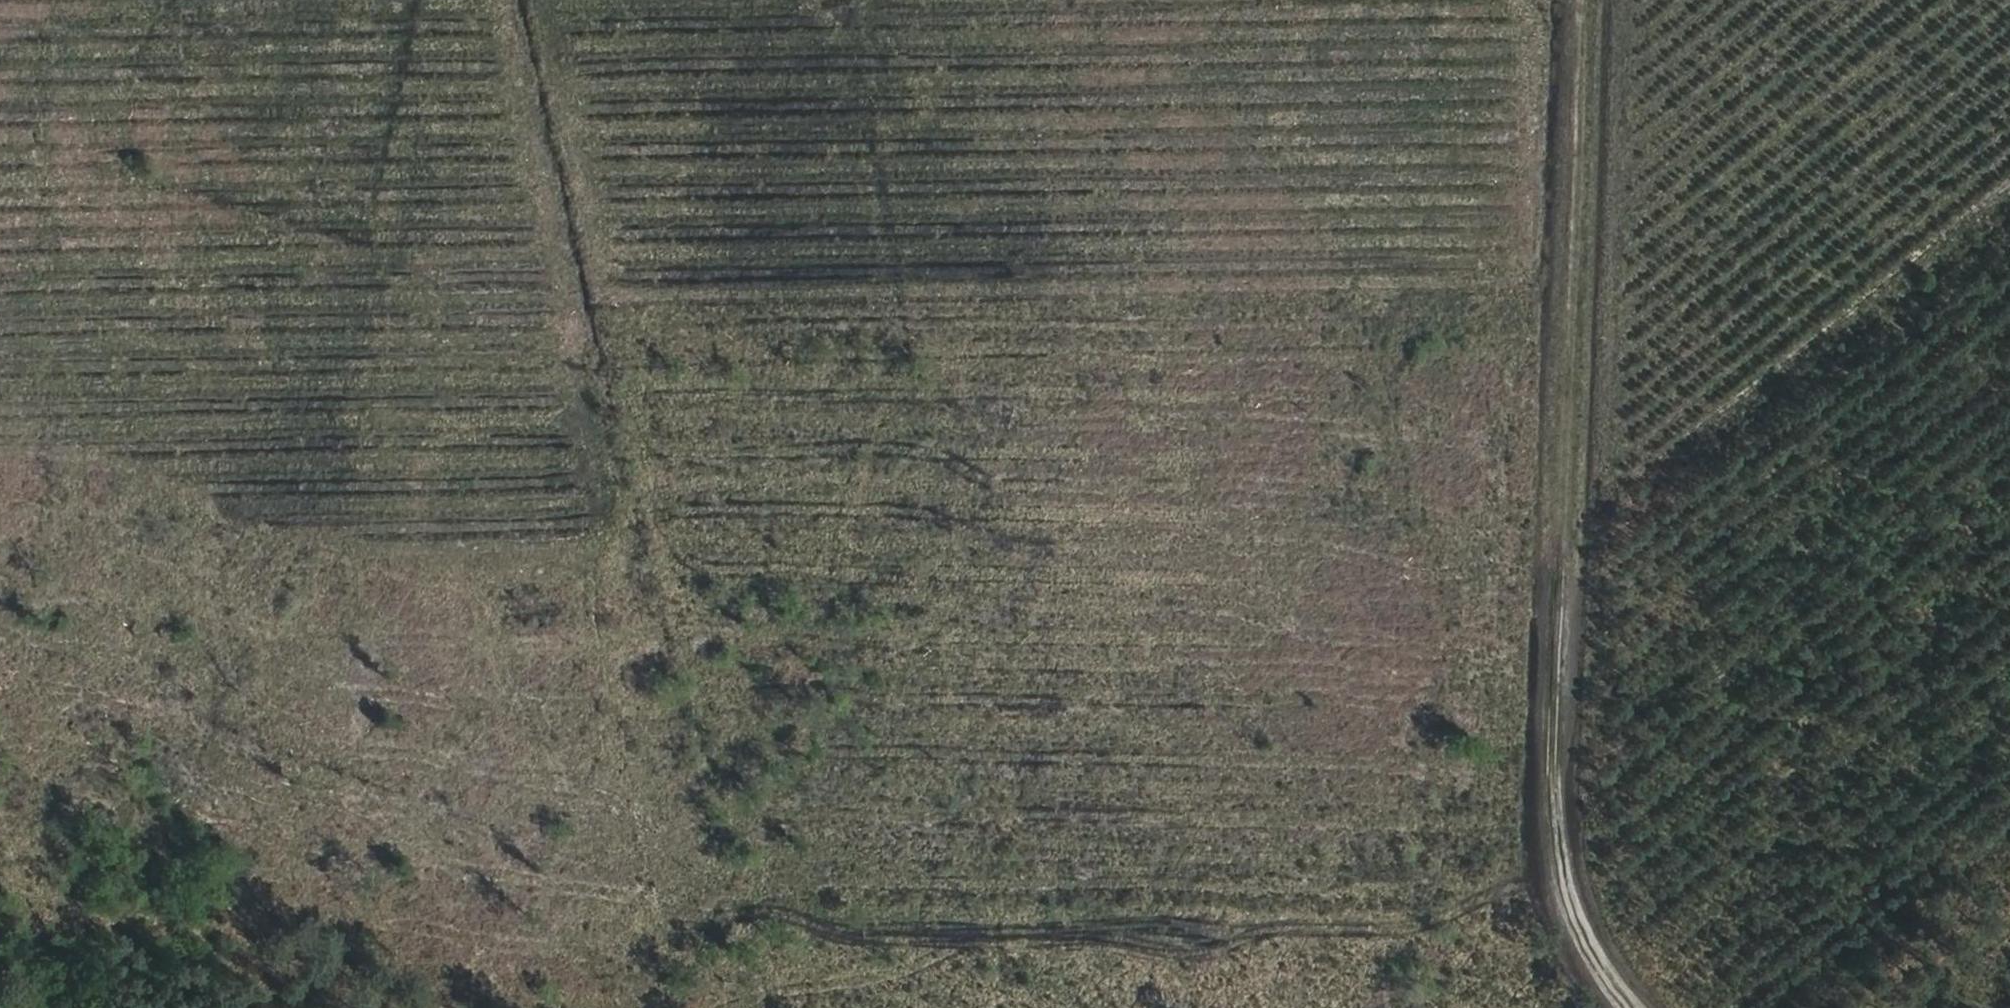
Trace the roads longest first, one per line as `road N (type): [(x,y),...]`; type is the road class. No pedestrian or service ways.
road 1 (track): [(1651,1007),(1598,931),(1556,801),(1597,0)]

